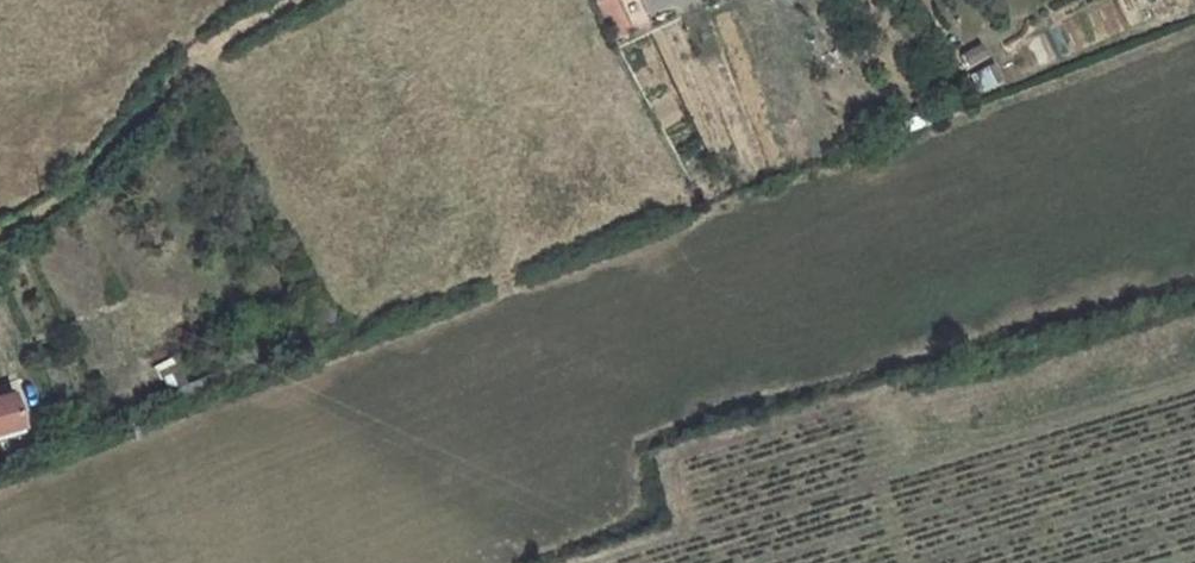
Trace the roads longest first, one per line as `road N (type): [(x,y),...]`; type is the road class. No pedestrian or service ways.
road 1 (track): [(0,234),(25,230),(194,70),(289,0)]

